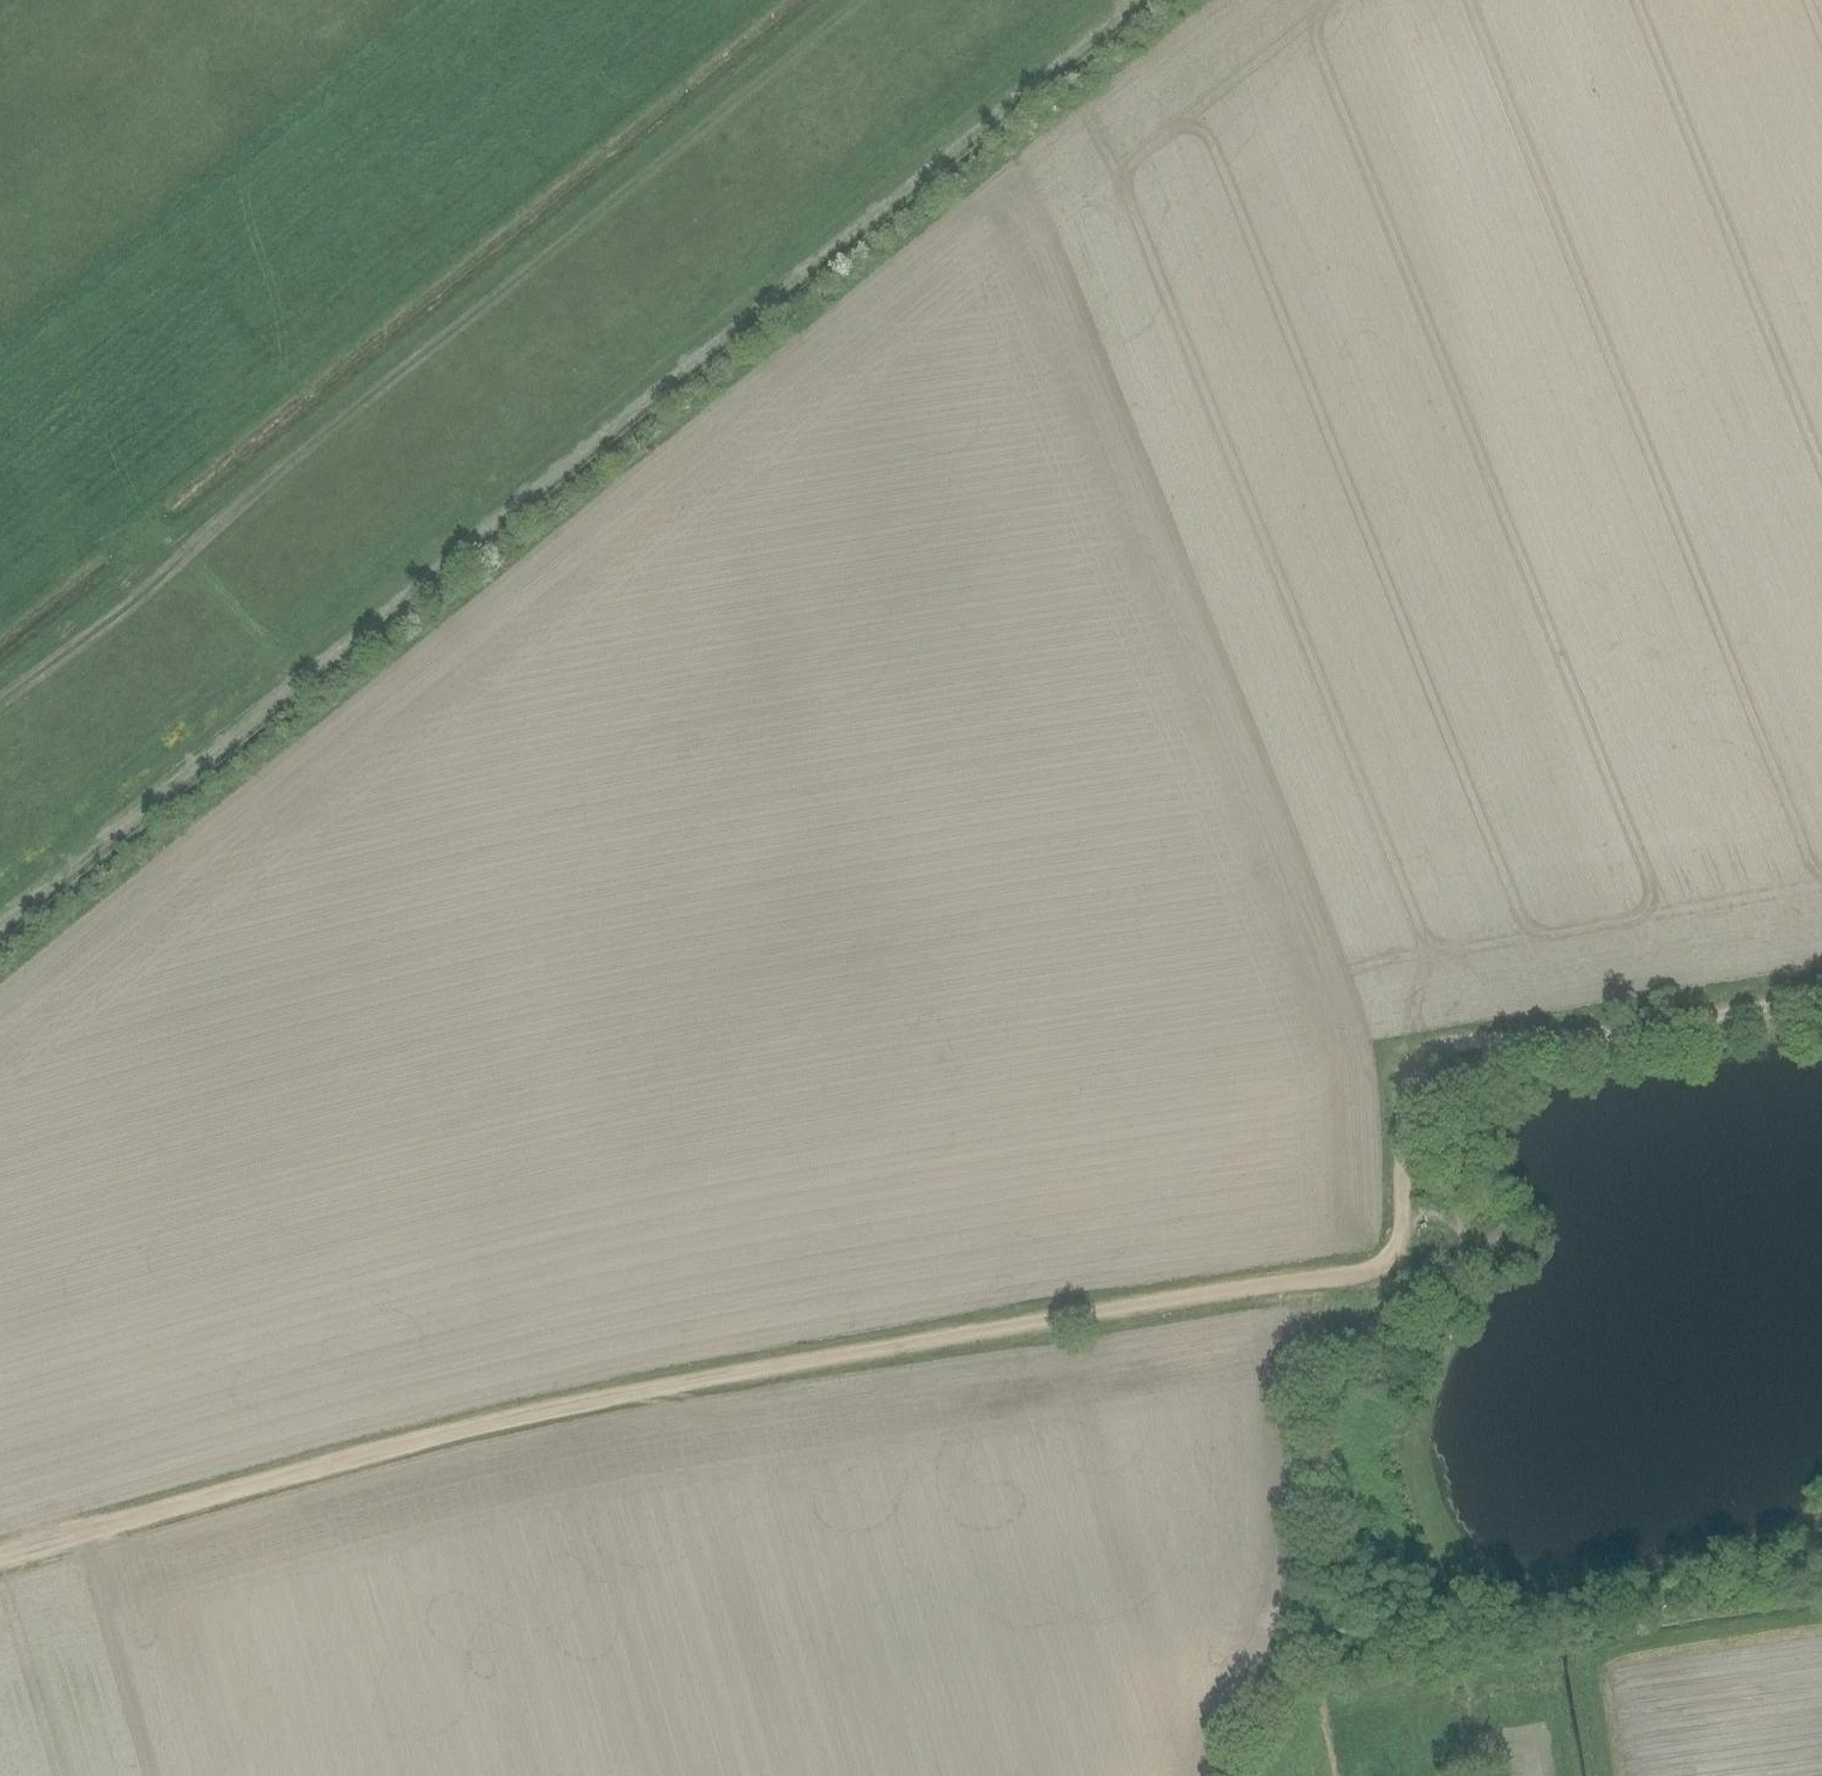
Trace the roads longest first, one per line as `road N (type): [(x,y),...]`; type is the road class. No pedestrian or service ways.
road 1 (track): [(0,1556),(485,1421),(1154,1300),(1366,1271),(1399,1243),(1409,1112)]
road 2 (track): [(1409,1112),(1412,1077),(1436,1055),(1821,993)]

